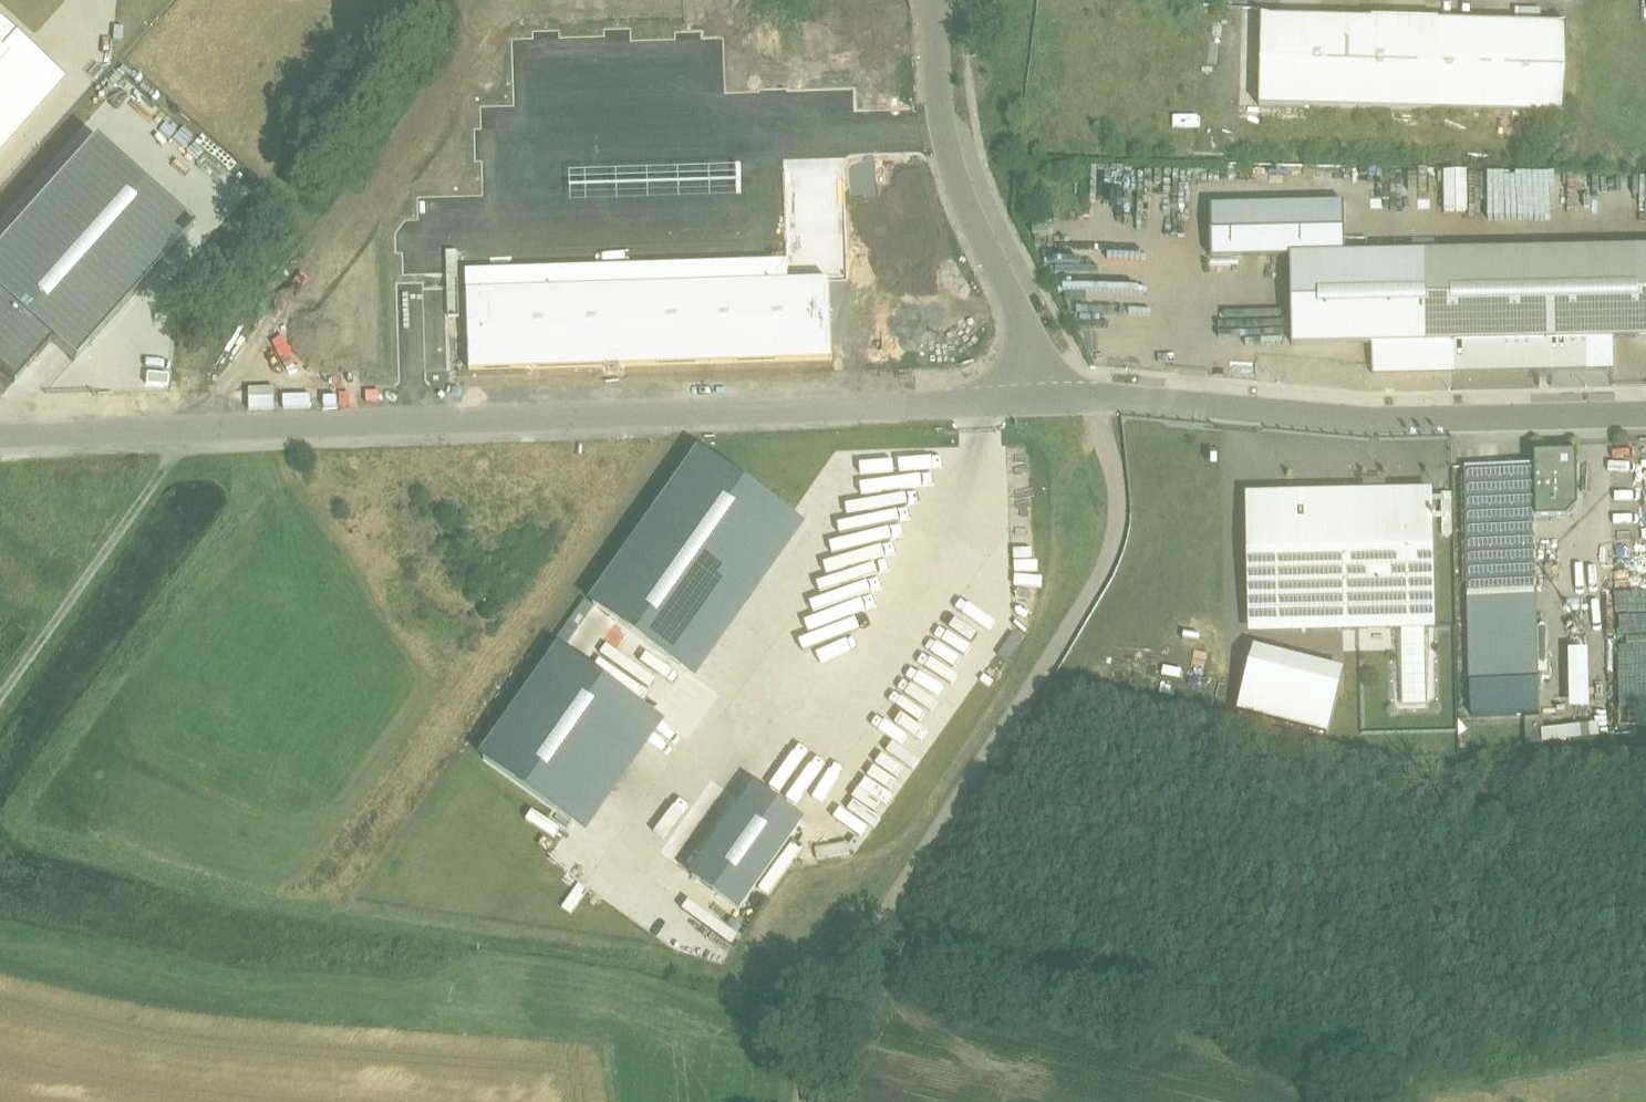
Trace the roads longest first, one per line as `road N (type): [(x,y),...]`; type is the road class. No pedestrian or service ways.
road 1 (unclassified): [(0,427),(1052,397)]
road 2 (unclassified): [(807,1101),(810,1035),(1109,567),(1120,506),(1108,400)]
road 3 (unclassified): [(1645,415),(1389,419),(1108,400)]
road 4 (unclassified): [(940,0),(940,74),(958,174),(1052,397)]

